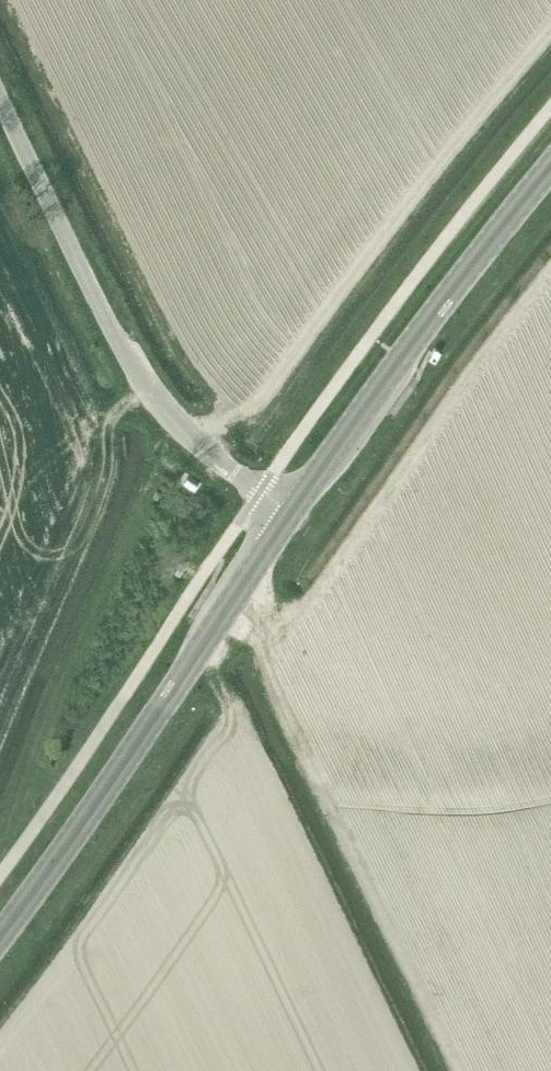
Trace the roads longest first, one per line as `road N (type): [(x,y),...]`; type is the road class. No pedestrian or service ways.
road 1 (primary): [(0,938),(292,513)]
road 2 (unclassified): [(292,513),(206,461),(129,373),(0,111)]
road 3 (primary): [(292,513),(550,167)]
road 4 (track): [(225,611),(260,646),(323,754),(445,788),(513,786),(550,776)]

